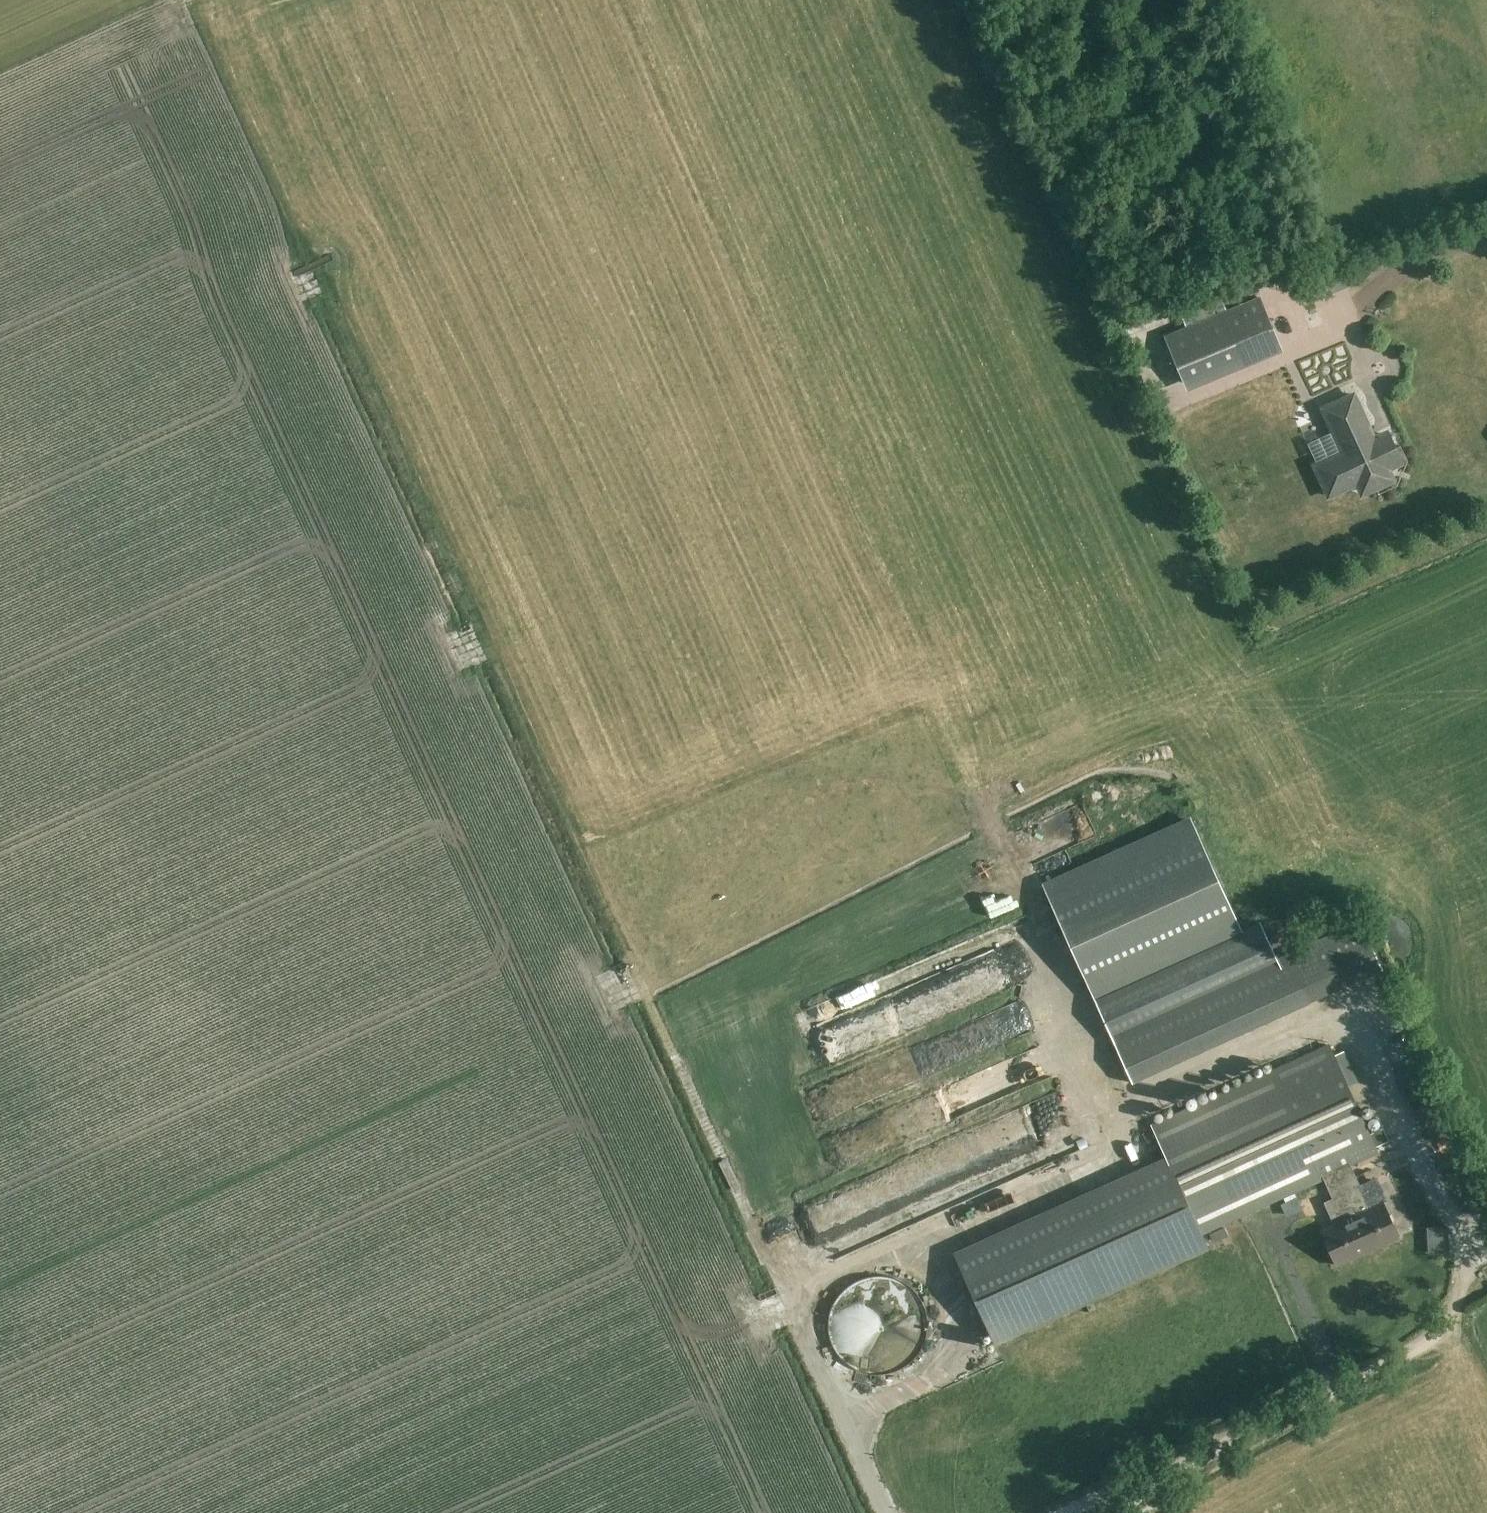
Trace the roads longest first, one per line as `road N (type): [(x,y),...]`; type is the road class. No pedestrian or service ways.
road 1 (track): [(888,1512),(329,304)]
road 2 (track): [(1069,1512),(1416,1347),(1457,1305)]
road 3 (track): [(1340,1384),(1273,1235)]

